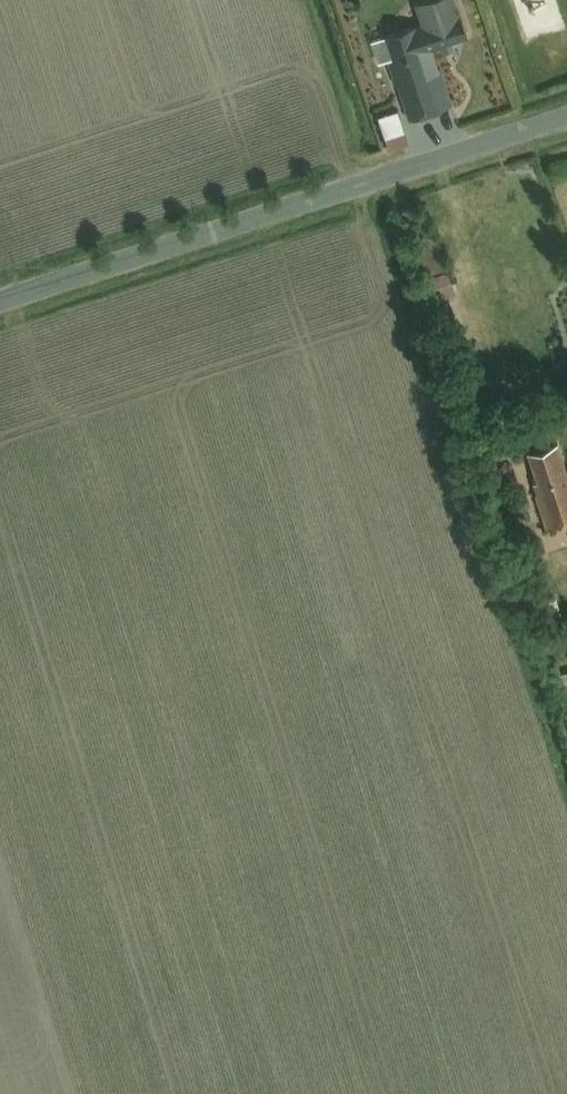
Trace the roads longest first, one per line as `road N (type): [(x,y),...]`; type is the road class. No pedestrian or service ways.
road 1 (tertiary): [(0,295),(566,112)]

